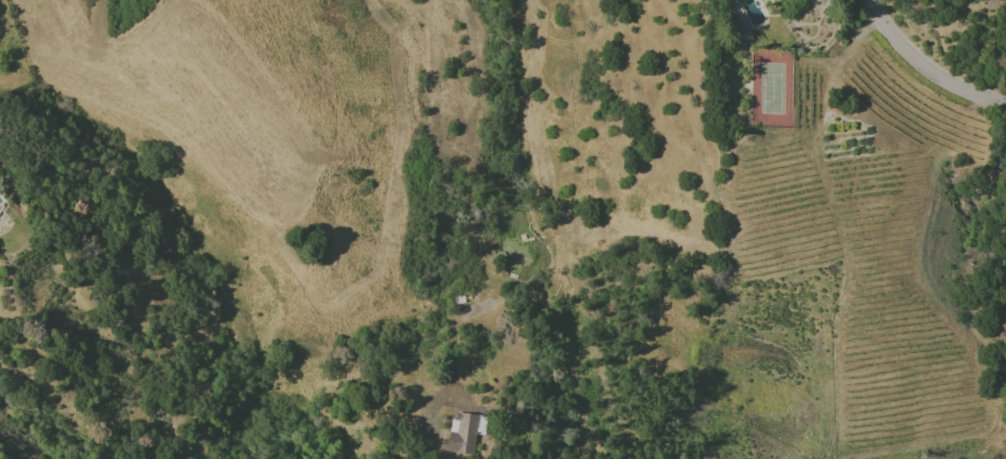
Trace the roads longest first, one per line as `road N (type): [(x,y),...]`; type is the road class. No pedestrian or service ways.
road 1 (residential): [(1005,102),(926,69),(871,0)]

